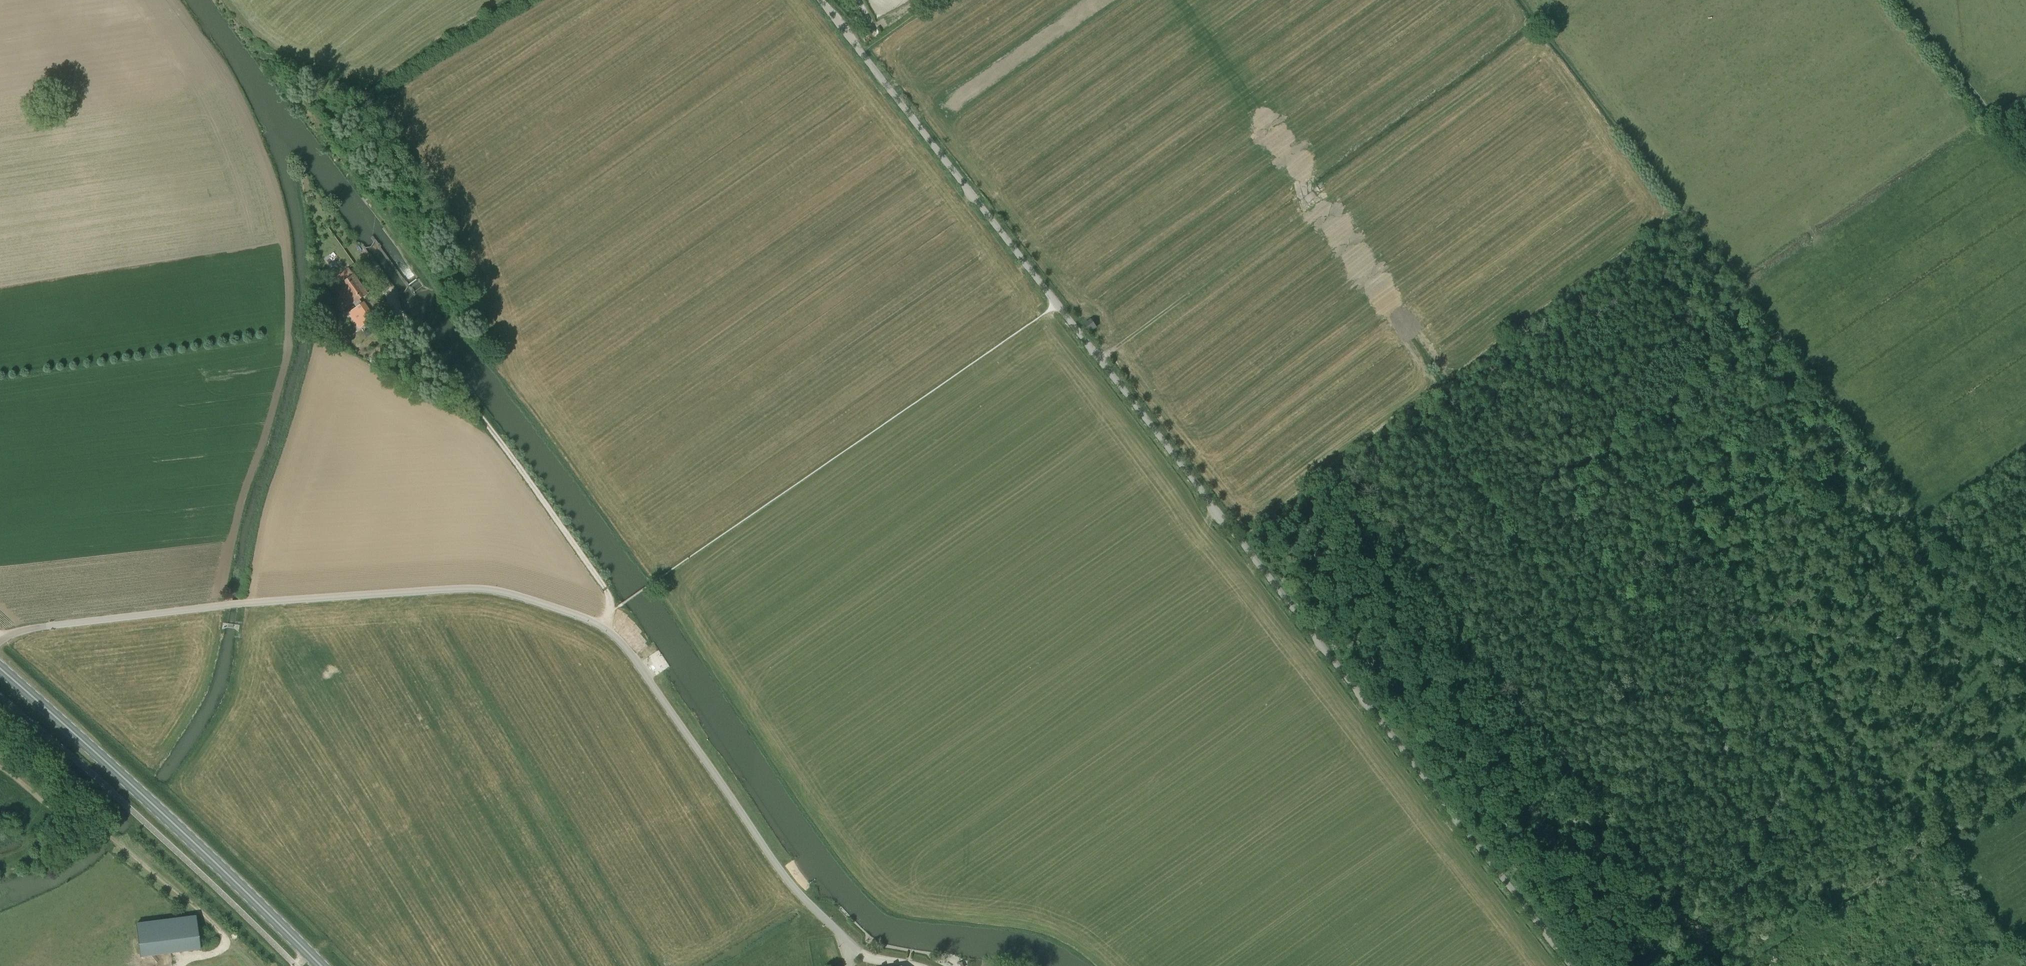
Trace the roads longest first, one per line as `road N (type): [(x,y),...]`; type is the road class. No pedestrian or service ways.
road 1 (unclassified): [(1571,965),(819,0)]
road 2 (unclassified): [(0,641),(36,627),(215,606),(457,589),(511,594),(588,619),(631,655),(773,862),(827,922)]
road 3 (primary): [(321,965),(0,668)]
road 4 (track): [(0,767),(52,807),(89,818),(229,942),(217,955),(176,958)]
road 5 (track): [(1742,965),(2025,791)]
road 6 (track): [(2025,654),(1960,565),(1965,545),(2025,503)]

